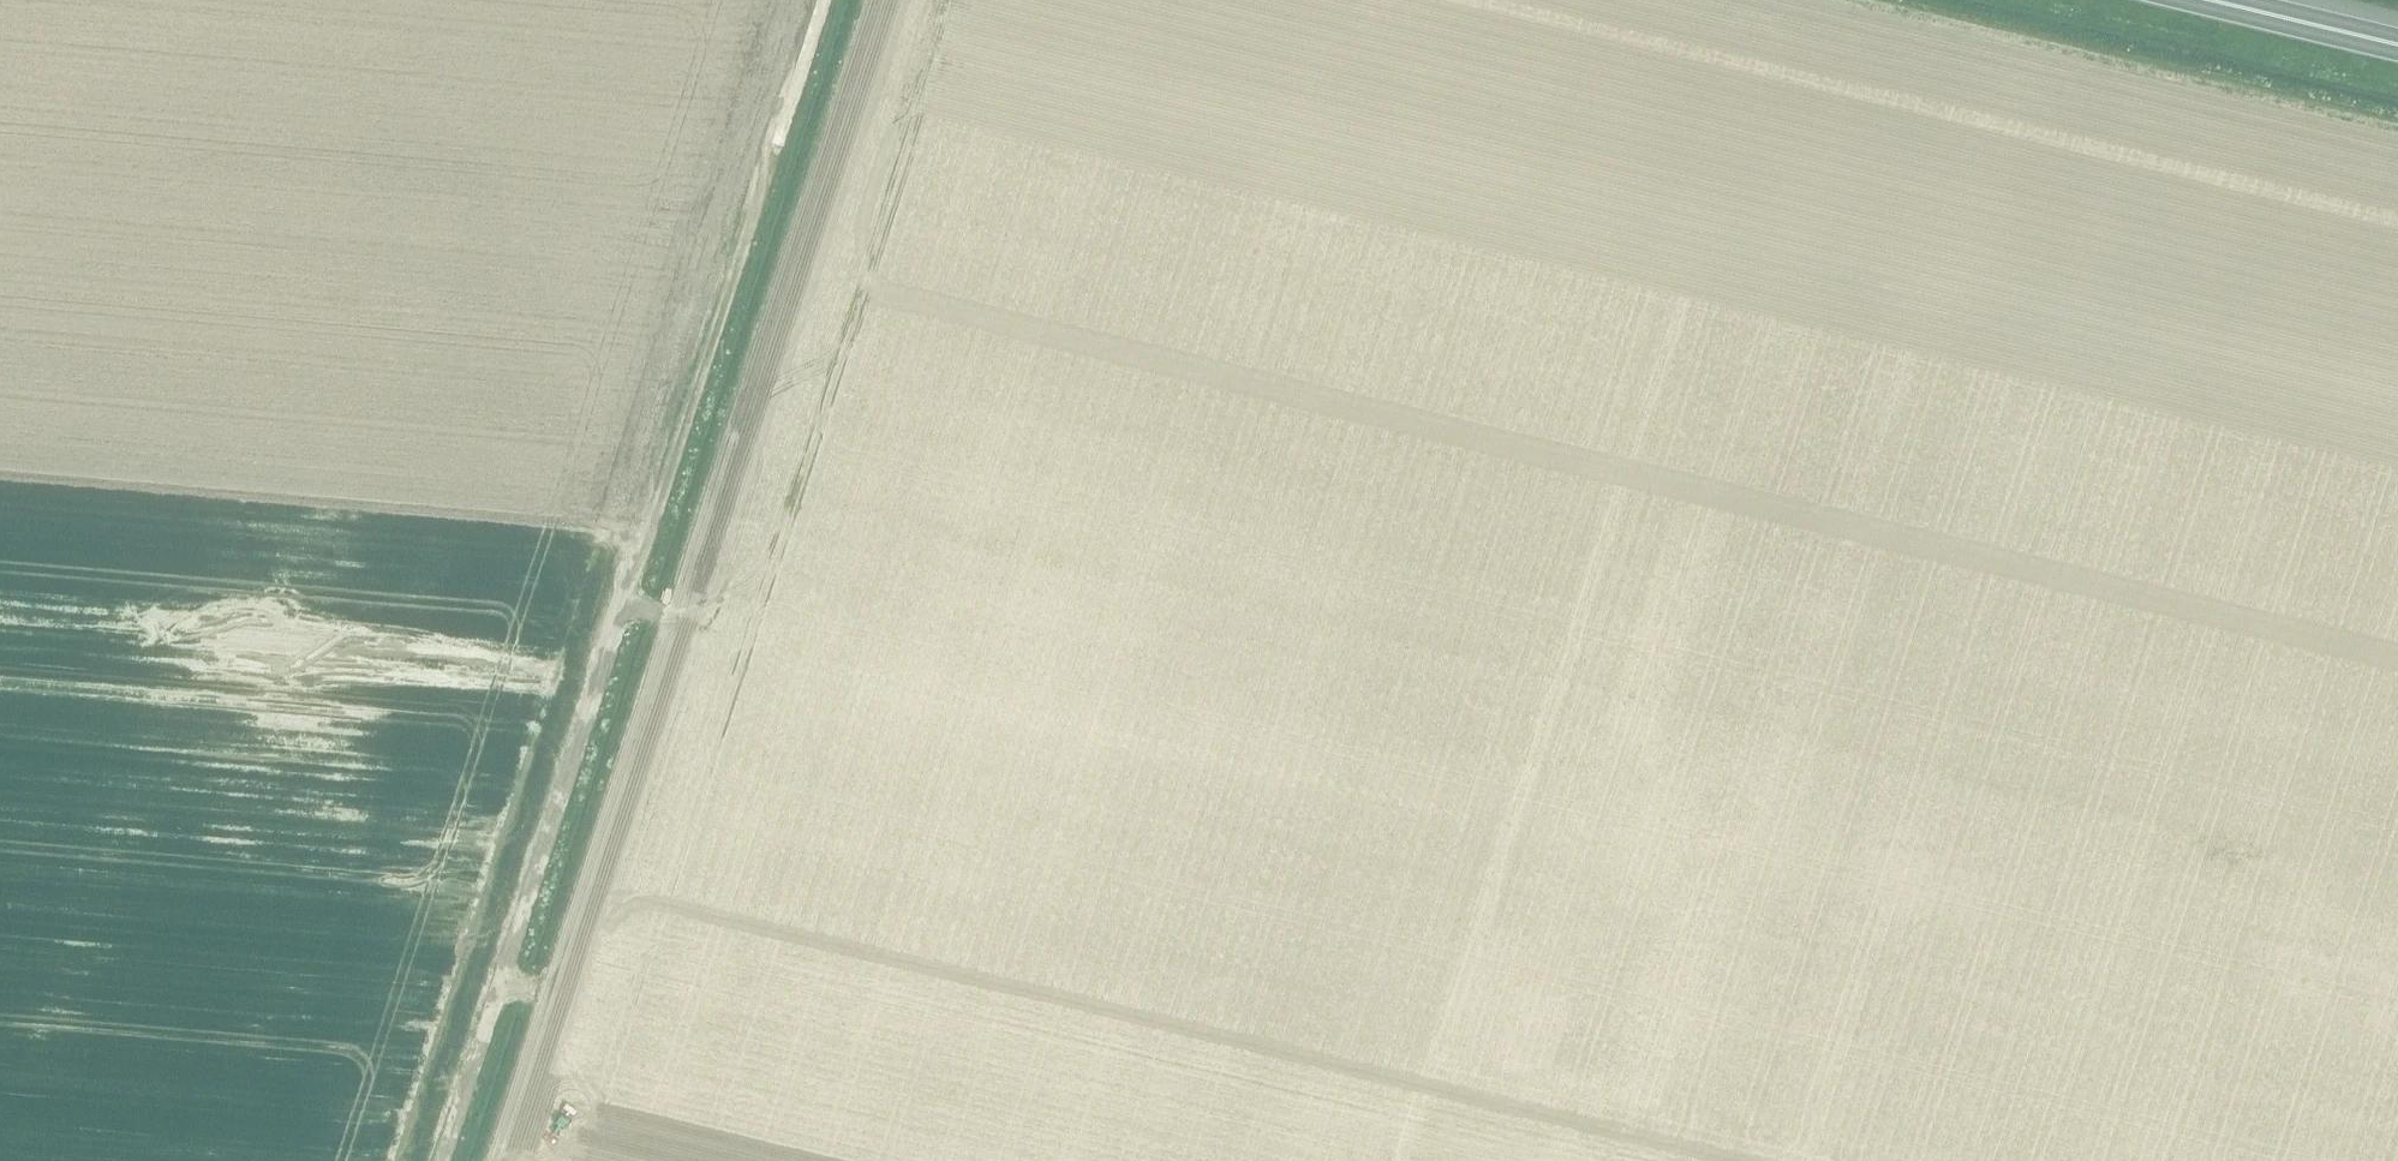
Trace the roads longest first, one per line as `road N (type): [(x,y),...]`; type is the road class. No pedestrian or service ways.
road 1 (track): [(823,0),(442,1160)]
road 2 (trunk): [(2210,0),(2397,45)]

